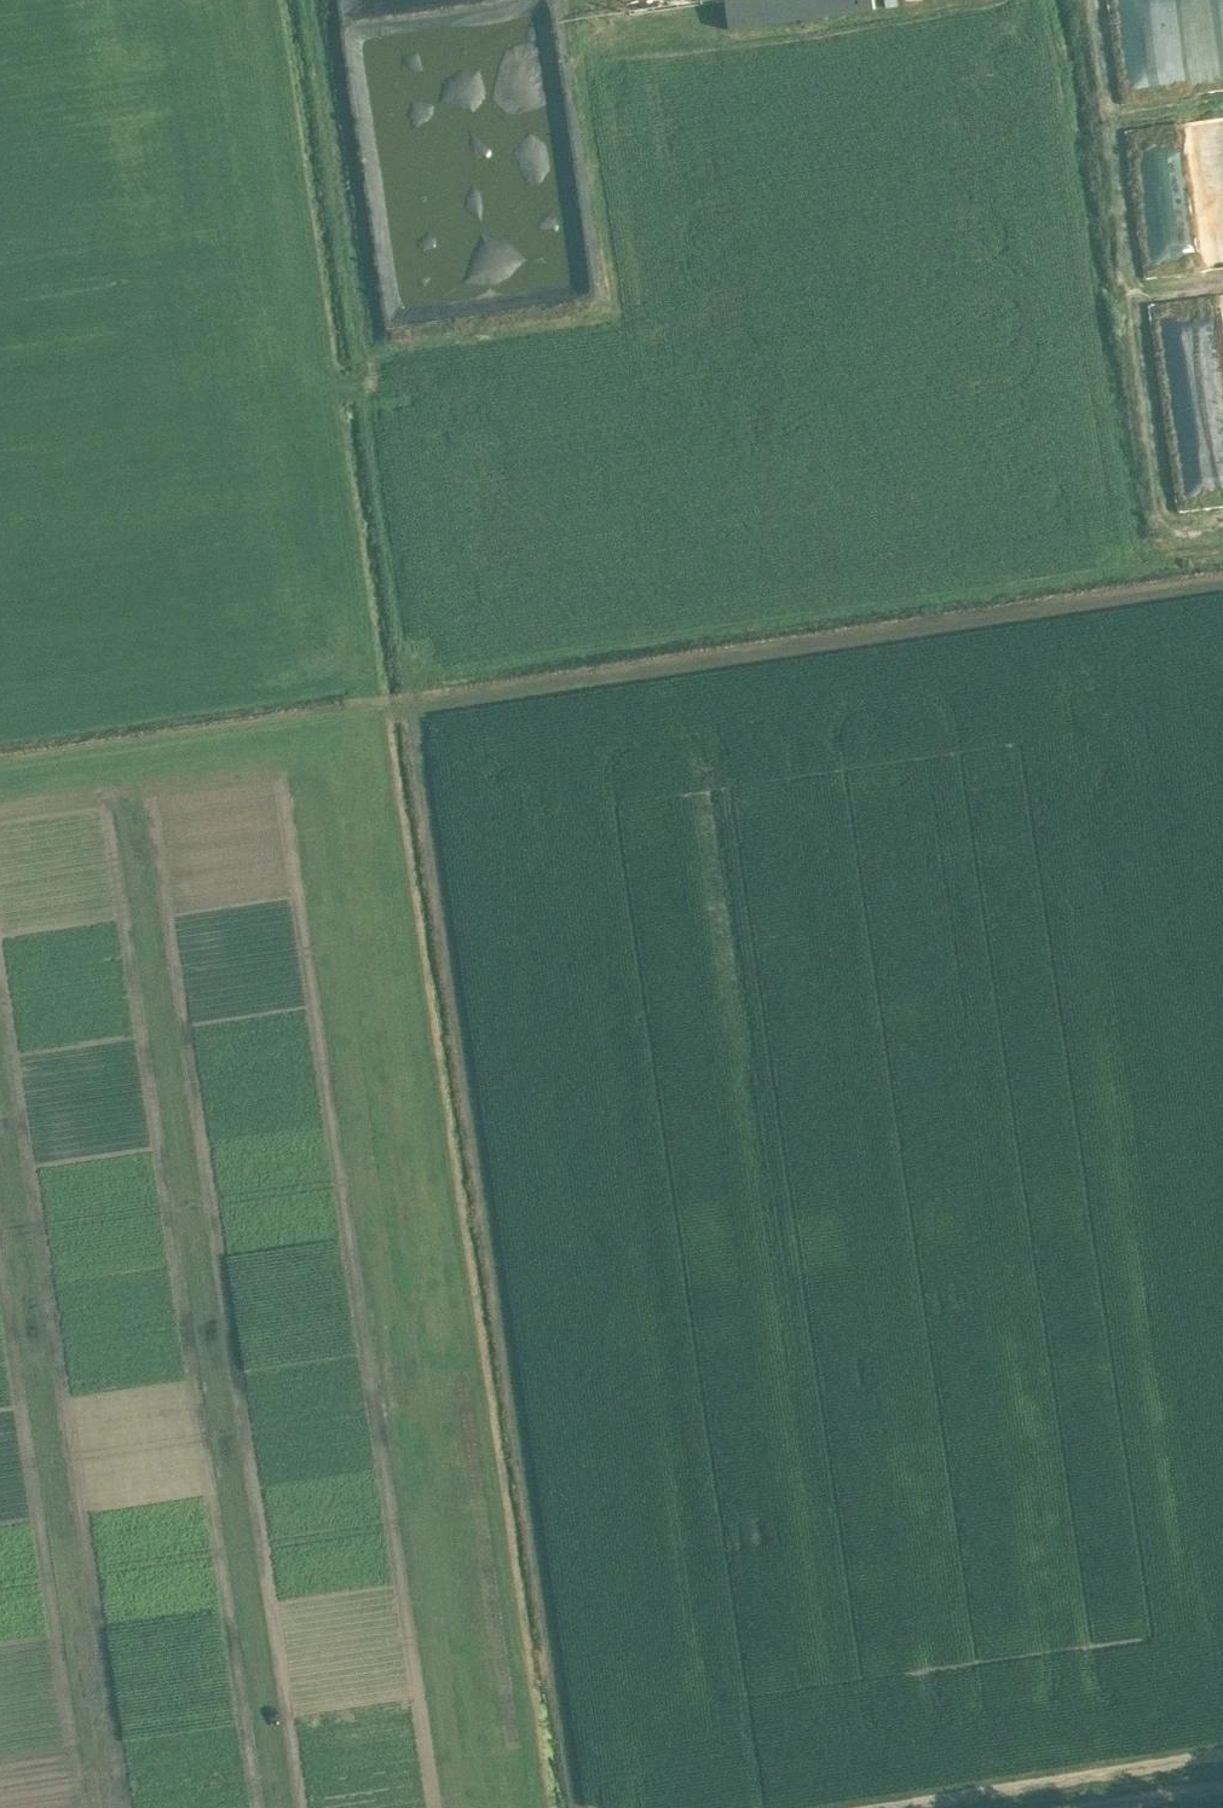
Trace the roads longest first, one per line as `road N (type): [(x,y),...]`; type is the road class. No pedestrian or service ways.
road 1 (track): [(1222,1789),(1098,1807)]

